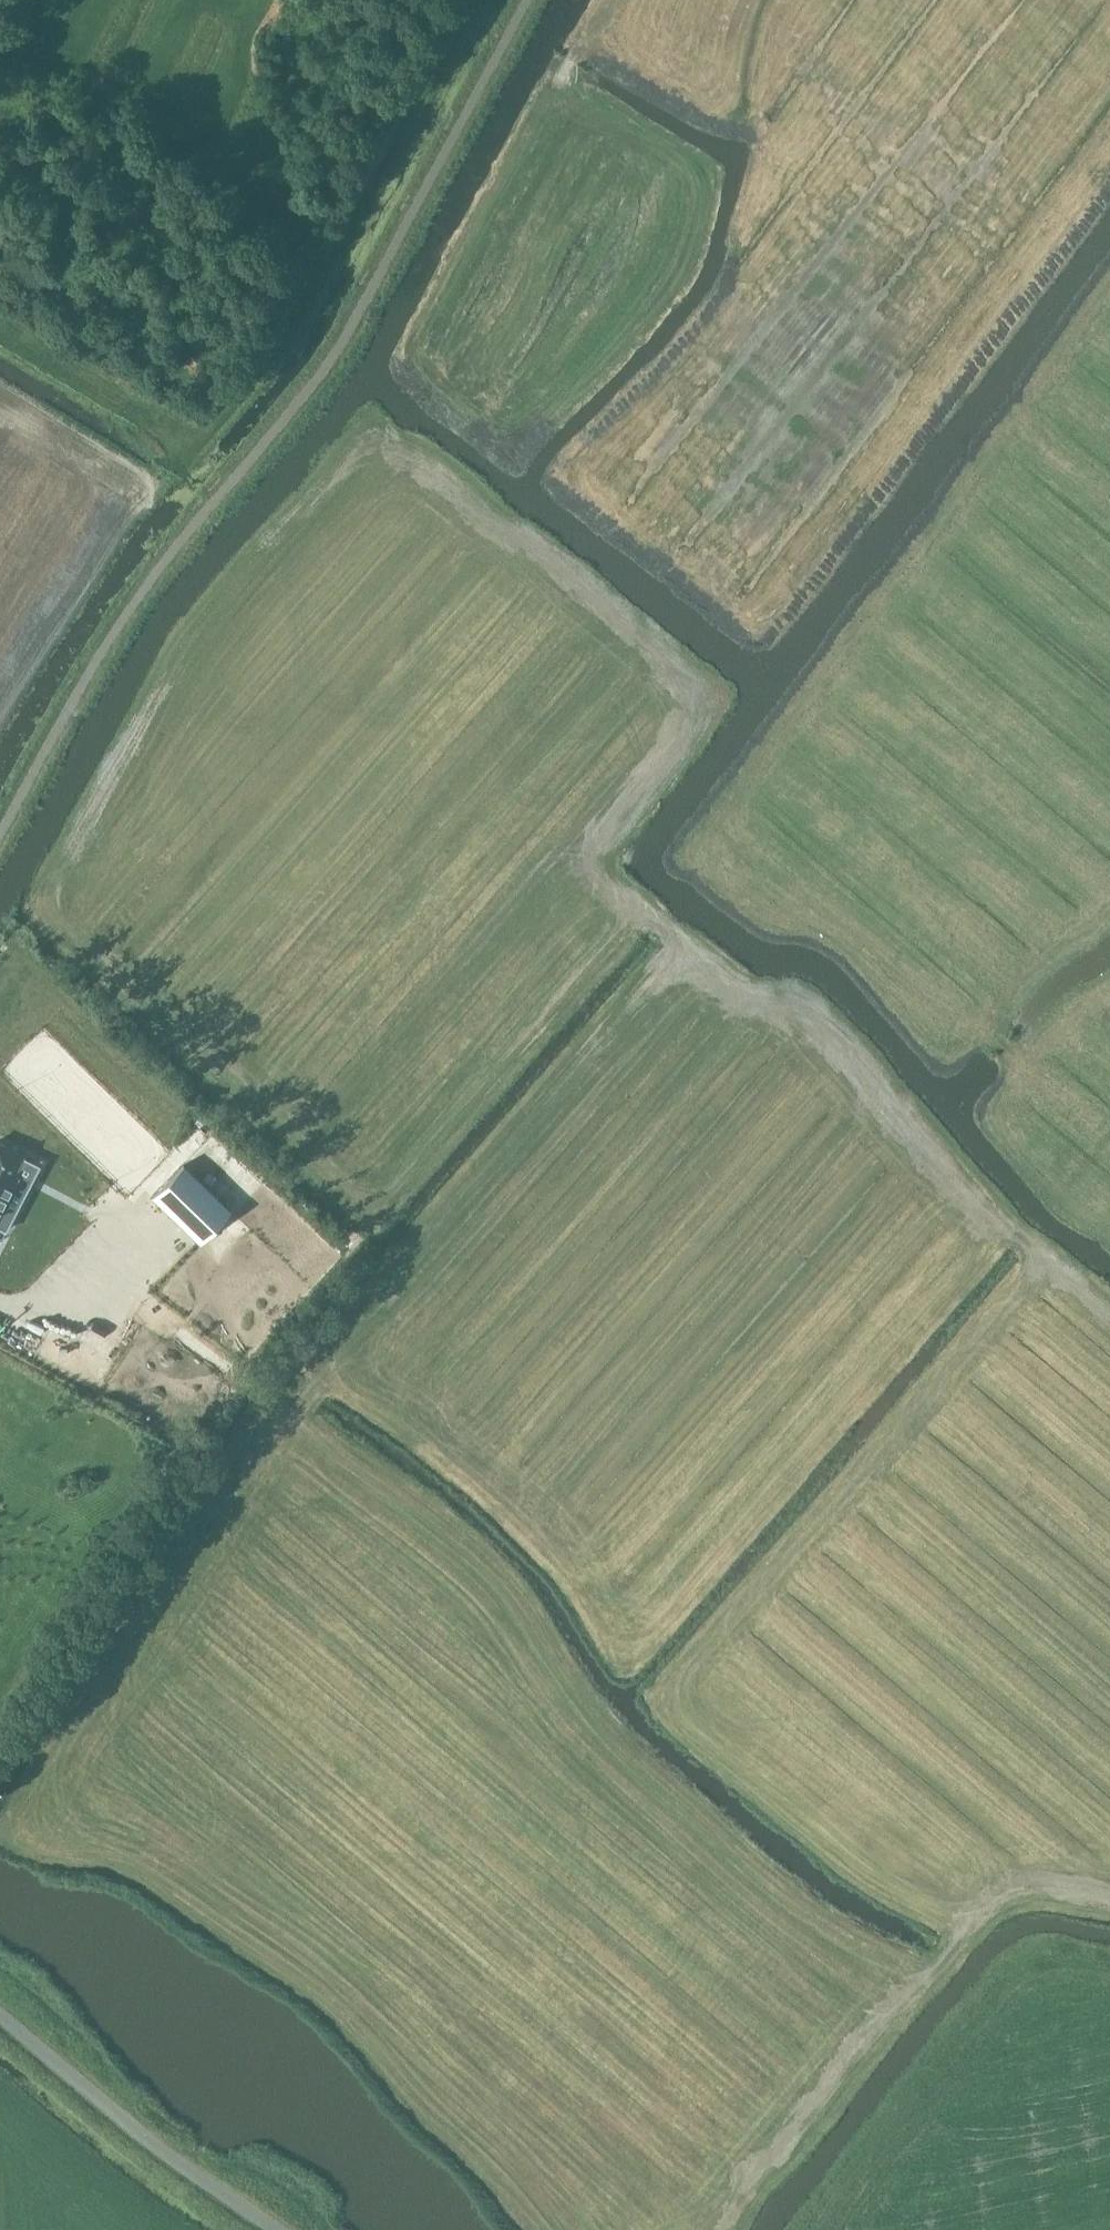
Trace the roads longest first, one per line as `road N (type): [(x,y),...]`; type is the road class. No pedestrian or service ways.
road 1 (unclassified): [(274,2229),(181,2168),(0,2018)]

